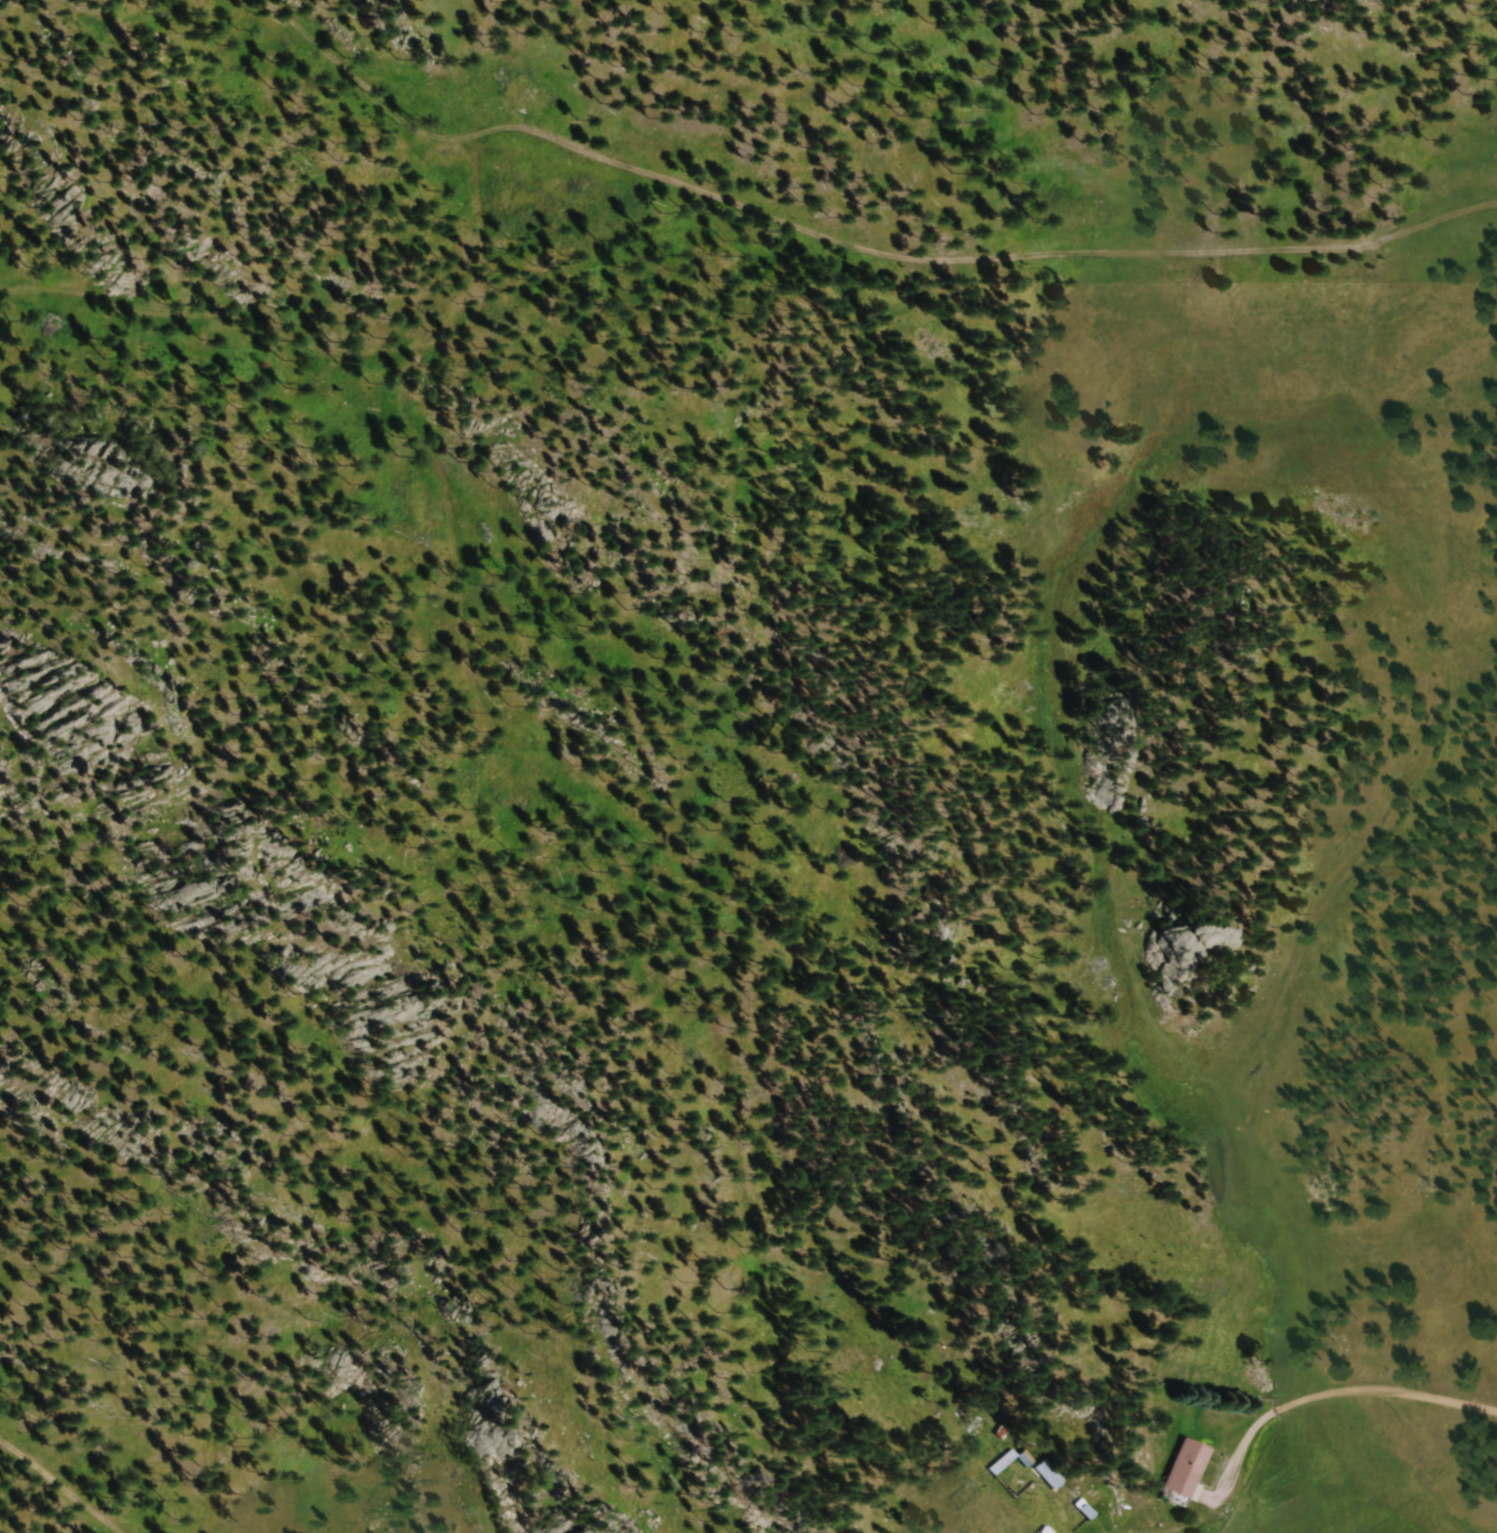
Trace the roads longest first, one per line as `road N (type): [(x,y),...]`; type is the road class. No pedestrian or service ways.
road 1 (track): [(263,0),(391,113),(438,137),(519,123),(907,257),(1356,248),(1436,215),(1496,202)]
road 2 (residential): [(1312,1393),(1382,1386),(1496,1411)]
road 3 (track): [(0,1439),(126,1532)]

